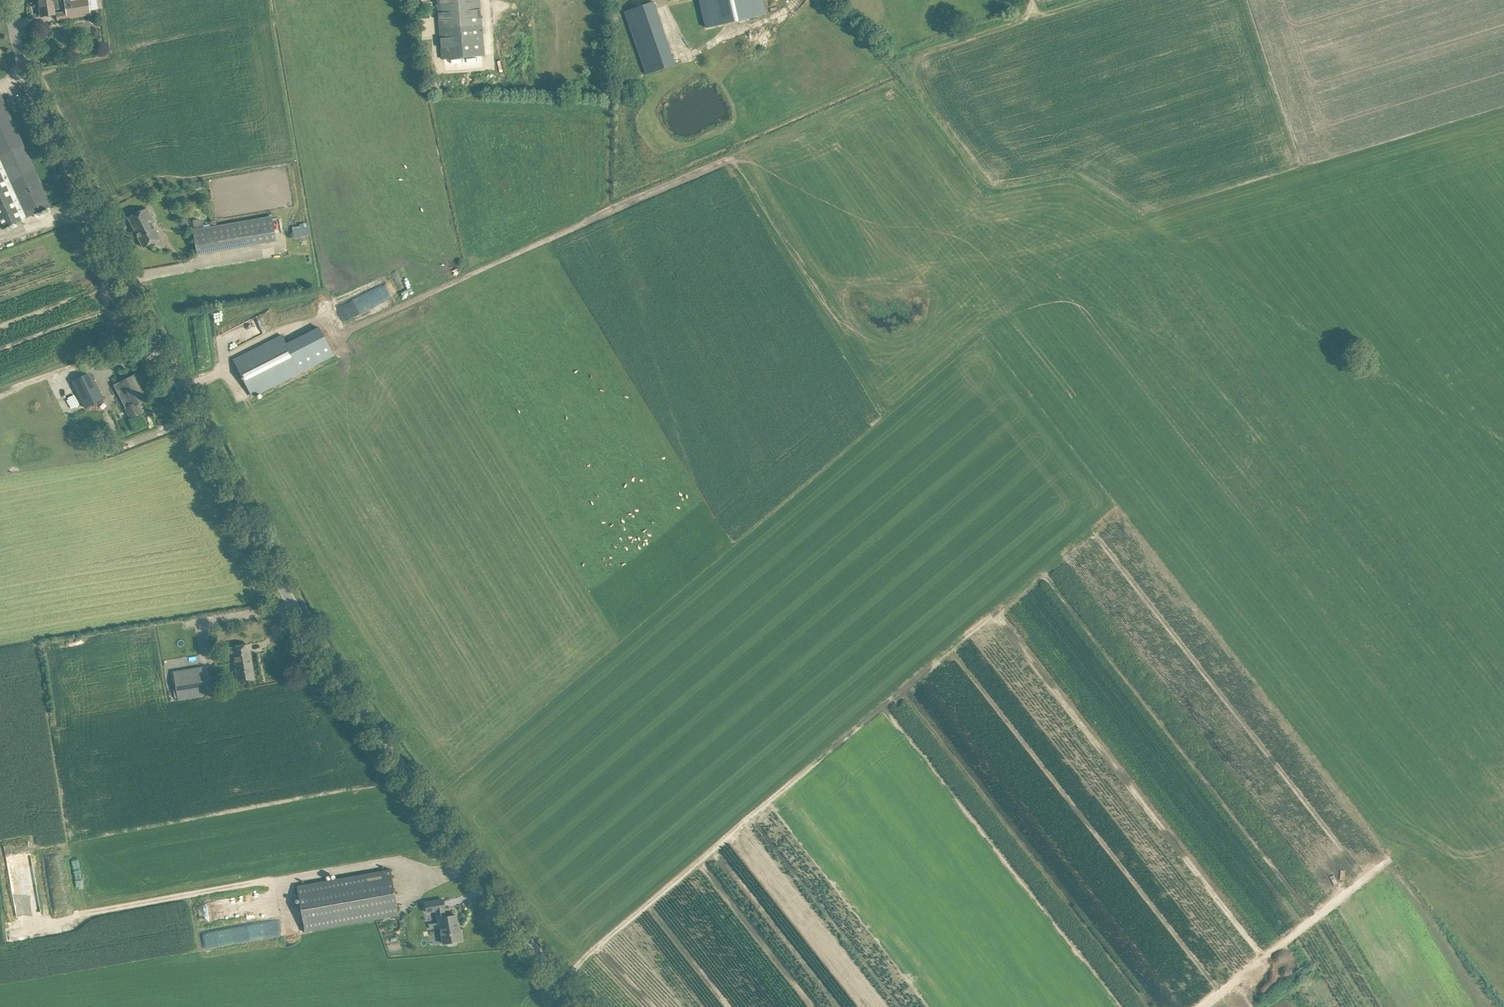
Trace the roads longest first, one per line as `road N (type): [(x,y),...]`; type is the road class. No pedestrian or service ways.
road 1 (unclassified): [(584,1006),(449,833),(293,605),(39,107),(8,0)]
road 2 (track): [(796,0),(777,17),(682,56),(659,0)]

